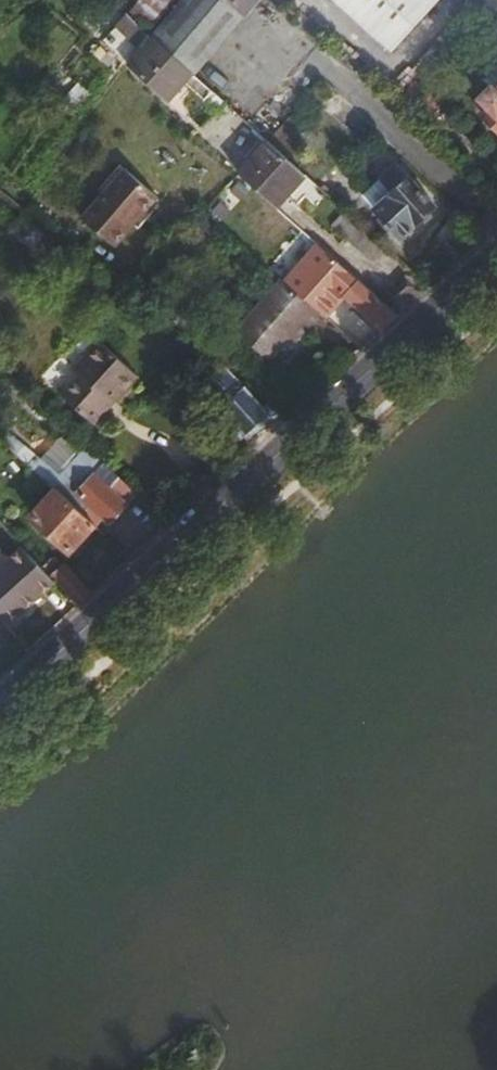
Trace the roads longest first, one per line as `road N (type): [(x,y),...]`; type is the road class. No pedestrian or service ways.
road 1 (secondary): [(496,253),(0,701)]

